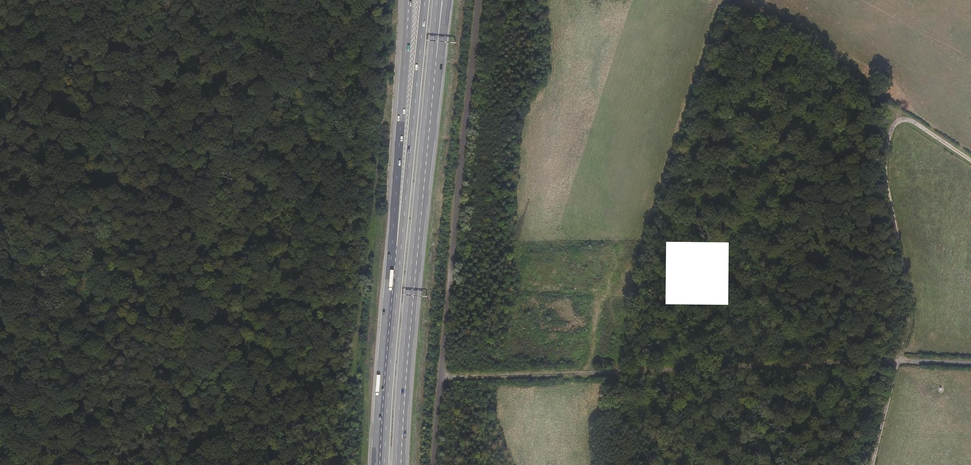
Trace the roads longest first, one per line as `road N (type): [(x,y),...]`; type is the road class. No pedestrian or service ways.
road 1 (track): [(0,450),(141,288),(296,87),(351,0)]
road 2 (track): [(970,362),(442,378)]
road 3 (track): [(437,464),(480,0)]
road 4 (track): [(331,375),(296,87),(219,0)]
road 5 (motorway): [(398,464),(434,63)]
road 6 (track): [(331,375),(0,223)]
road 7 (track): [(873,464),(911,305),(885,162),(893,125),(907,119)]
road 8 (motorway): [(424,0),(397,246)]
road 9 (motorway): [(408,0),(397,246)]
road 10 (motorway): [(397,246),(380,464)]

